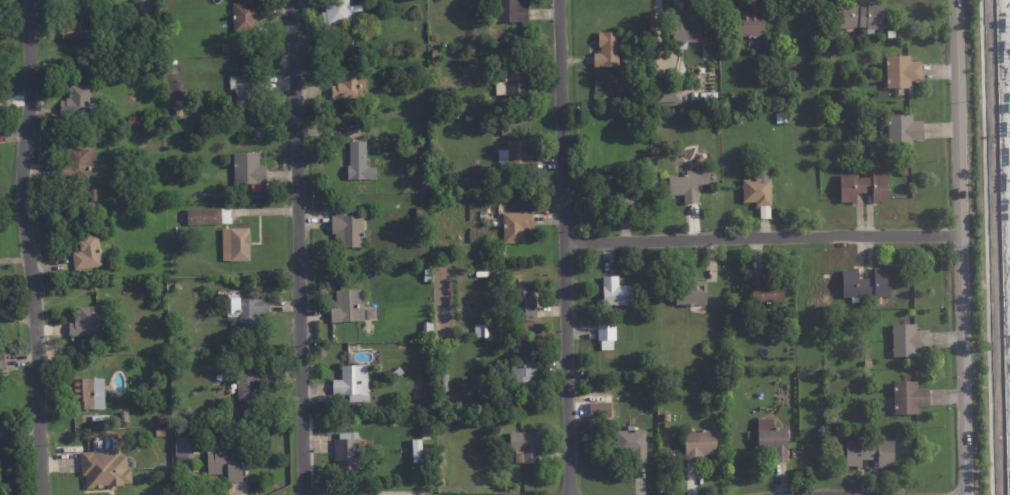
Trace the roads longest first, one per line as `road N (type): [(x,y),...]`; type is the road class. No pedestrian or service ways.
road 1 (residential): [(31,0),(23,180),(38,275),(45,494)]
road 2 (residential): [(292,0),(307,494)]
road 3 (residential): [(562,0),(571,494)]
road 4 (tertiary): [(959,0),(967,494)]
road 5 (residential): [(566,234),(964,229)]
road 6 (residential): [(745,494),(819,487),(951,494)]

